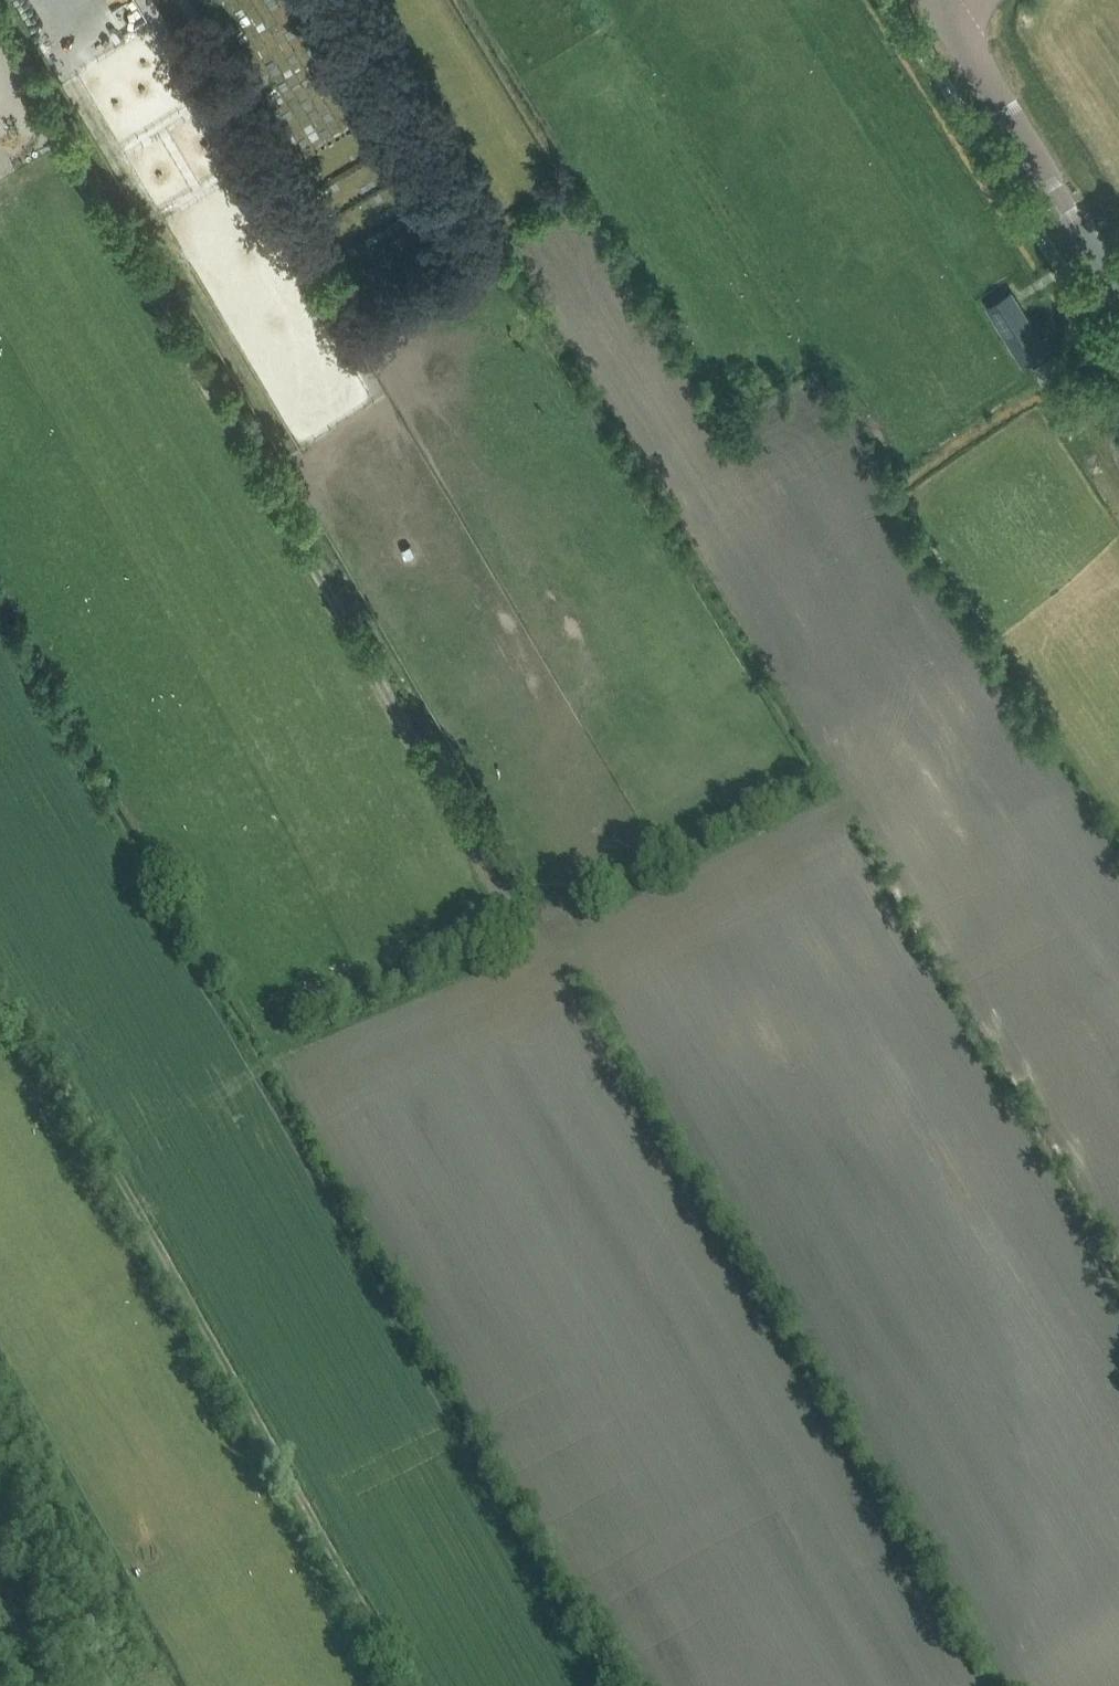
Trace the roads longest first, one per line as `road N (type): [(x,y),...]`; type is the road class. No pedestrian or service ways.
road 1 (track): [(408,1685),(45,1051),(0,1004)]
road 2 (secondary): [(1118,287),(947,13)]

